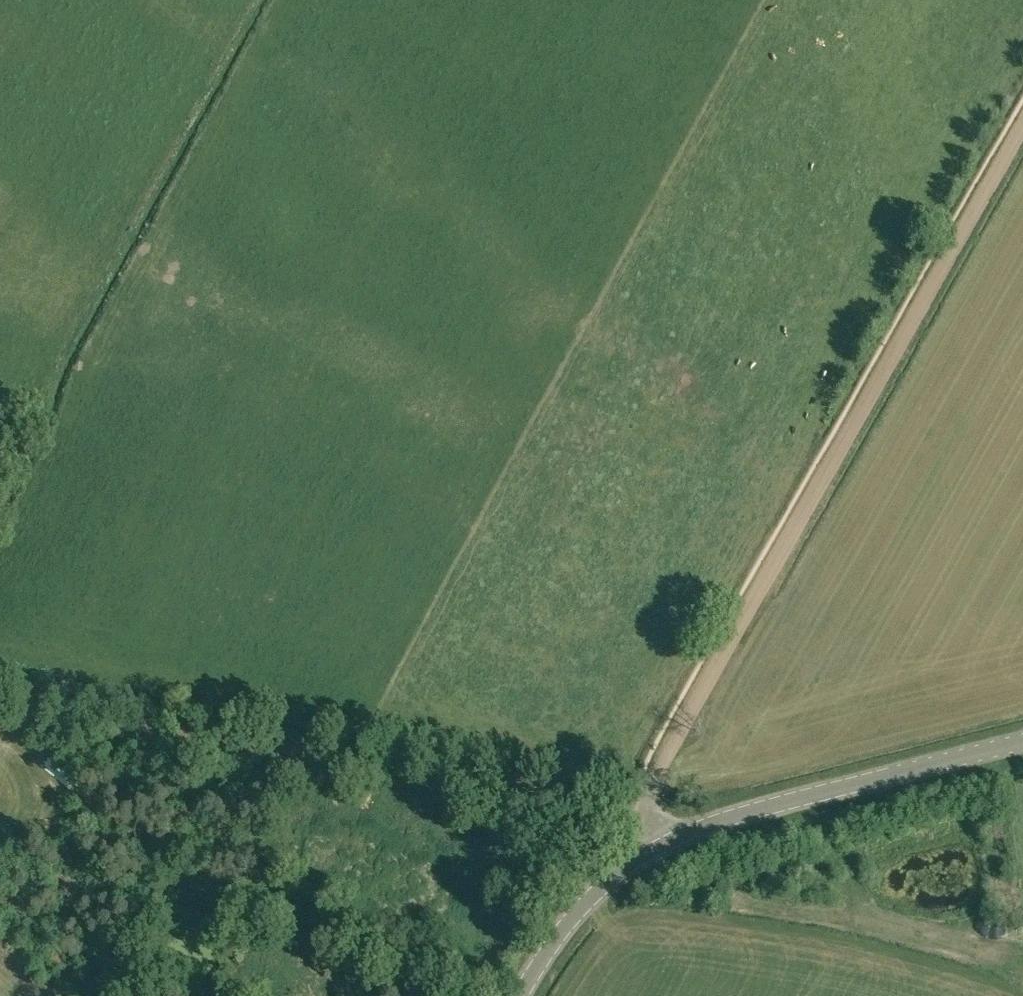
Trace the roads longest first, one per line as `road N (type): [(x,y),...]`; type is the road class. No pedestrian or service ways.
road 1 (track): [(1022,121),(647,787)]
road 2 (tertiary): [(644,849),(697,828),(1022,745)]
road 3 (tertiary): [(518,995),(564,922),(644,849)]

